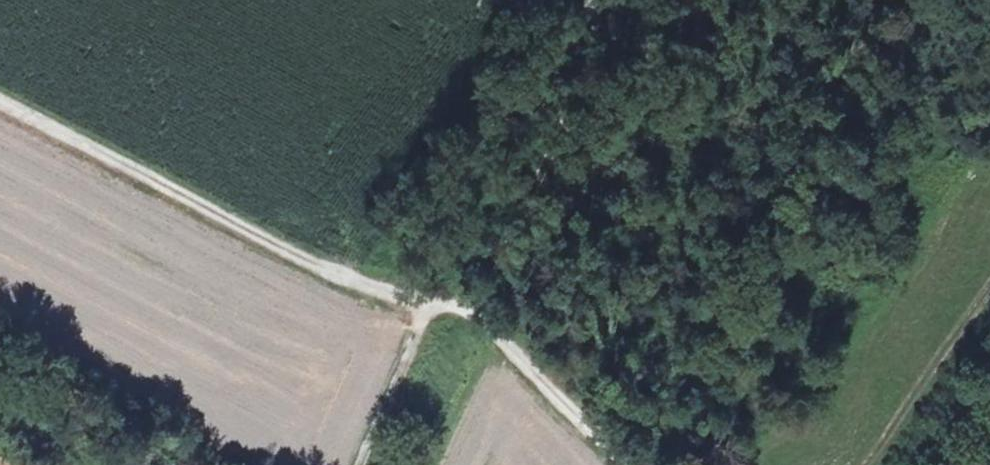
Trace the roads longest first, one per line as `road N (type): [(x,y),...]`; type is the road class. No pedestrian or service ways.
road 1 (track): [(0,103),(352,287),(421,306)]
road 2 (track): [(464,314),(518,234),(580,90),(595,0)]
road 3 (track): [(636,464),(464,314),(421,306)]
road 4 (track): [(421,306),(359,464)]

